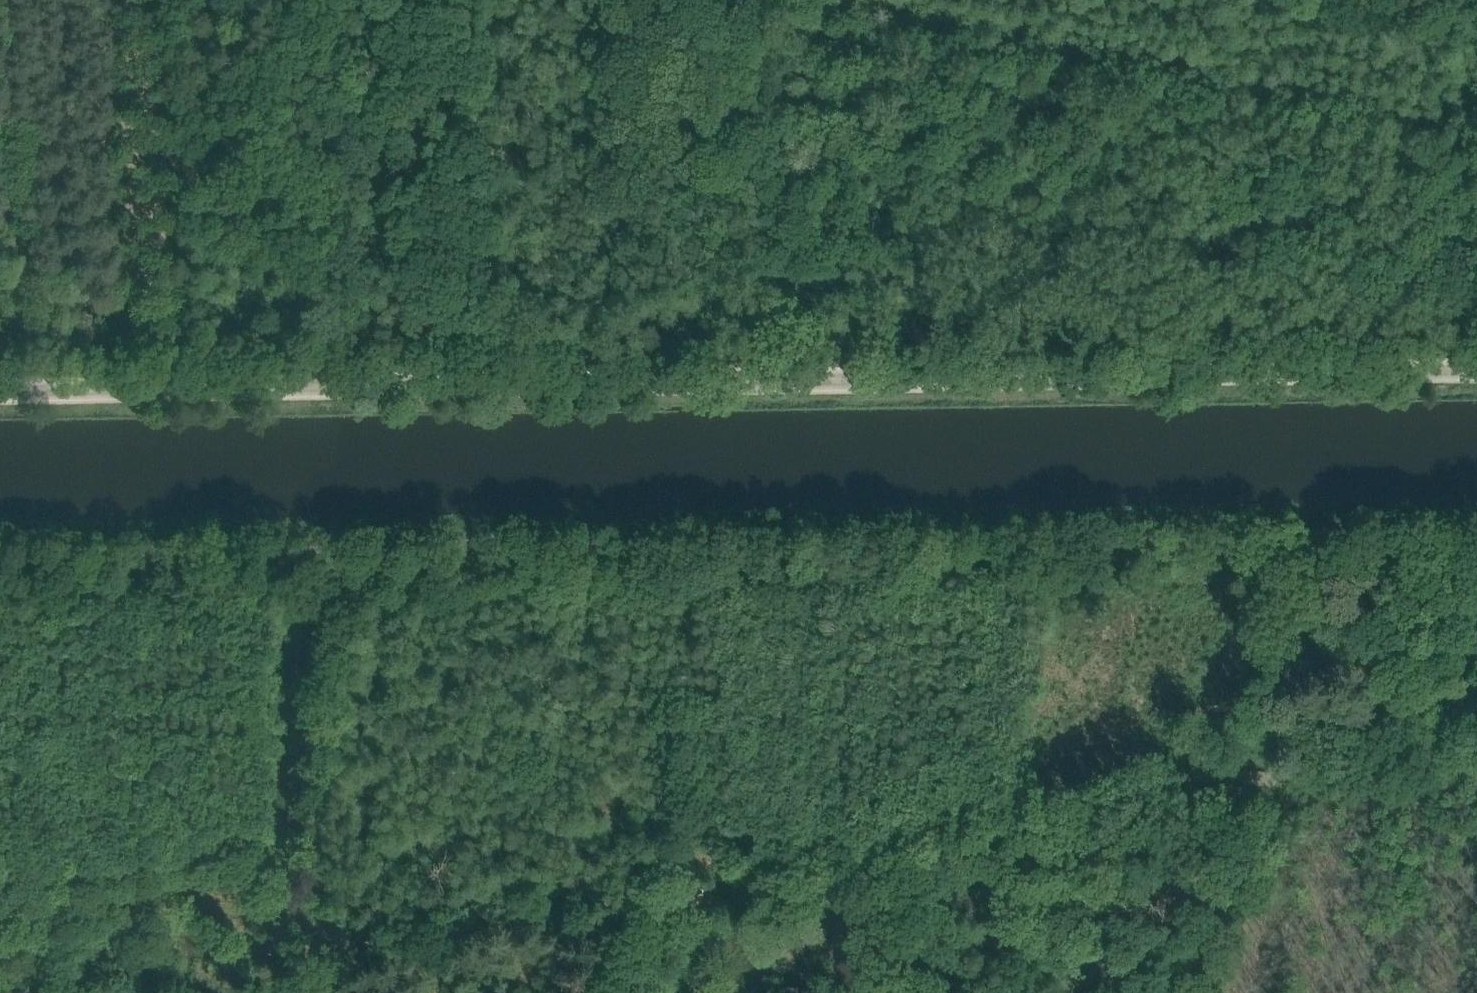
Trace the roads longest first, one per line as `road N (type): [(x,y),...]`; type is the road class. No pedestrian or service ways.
road 1 (unclassified): [(0,388),(1476,368)]
road 2 (track): [(1476,745),(1290,781),(1191,992)]

